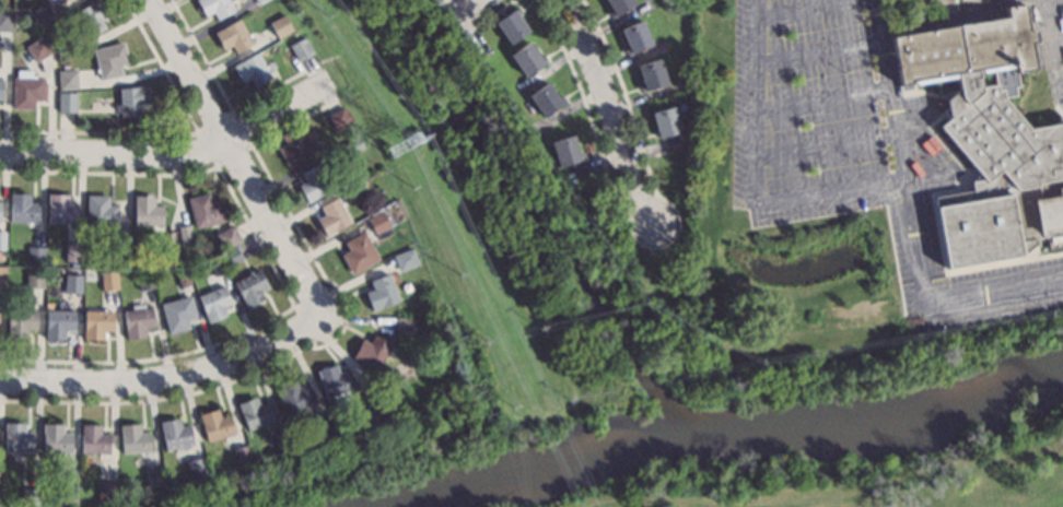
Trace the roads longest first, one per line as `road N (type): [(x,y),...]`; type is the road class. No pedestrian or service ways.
road 1 (residential): [(319,316),(149,0)]
road 2 (residential): [(319,316),(185,376),(0,383)]
road 3 (residential): [(318,106),(233,146),(173,161),(0,158)]
road 4 (residential): [(655,229),(633,196),(606,94),(559,0)]

